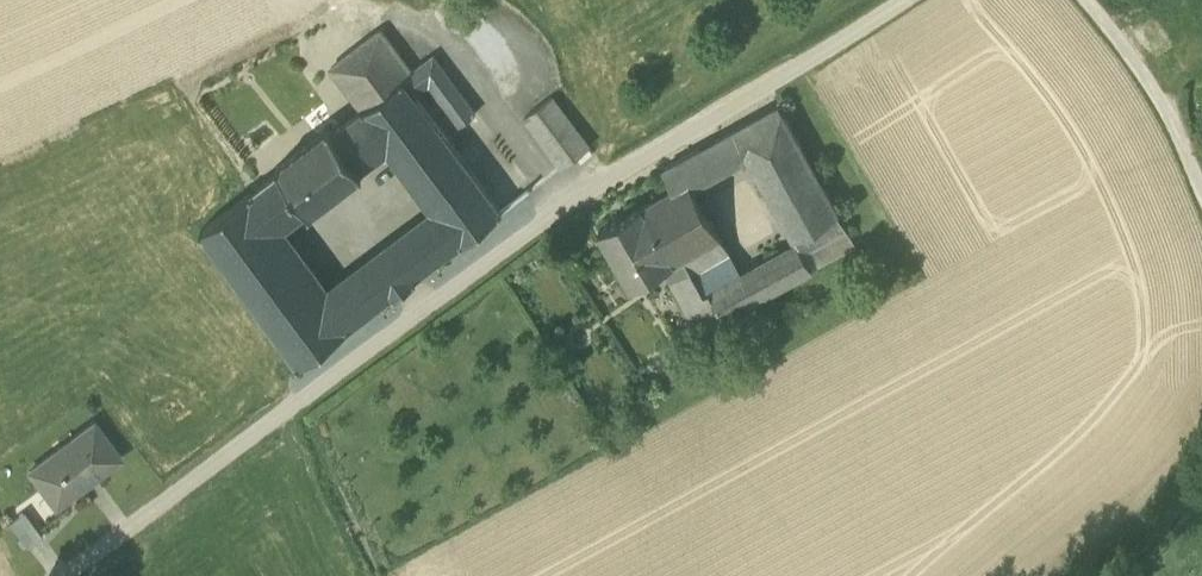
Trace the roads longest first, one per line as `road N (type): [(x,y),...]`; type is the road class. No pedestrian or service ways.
road 1 (residential): [(68,575),(555,216),(899,0)]
road 2 (track): [(555,216),(462,54),(392,0)]

